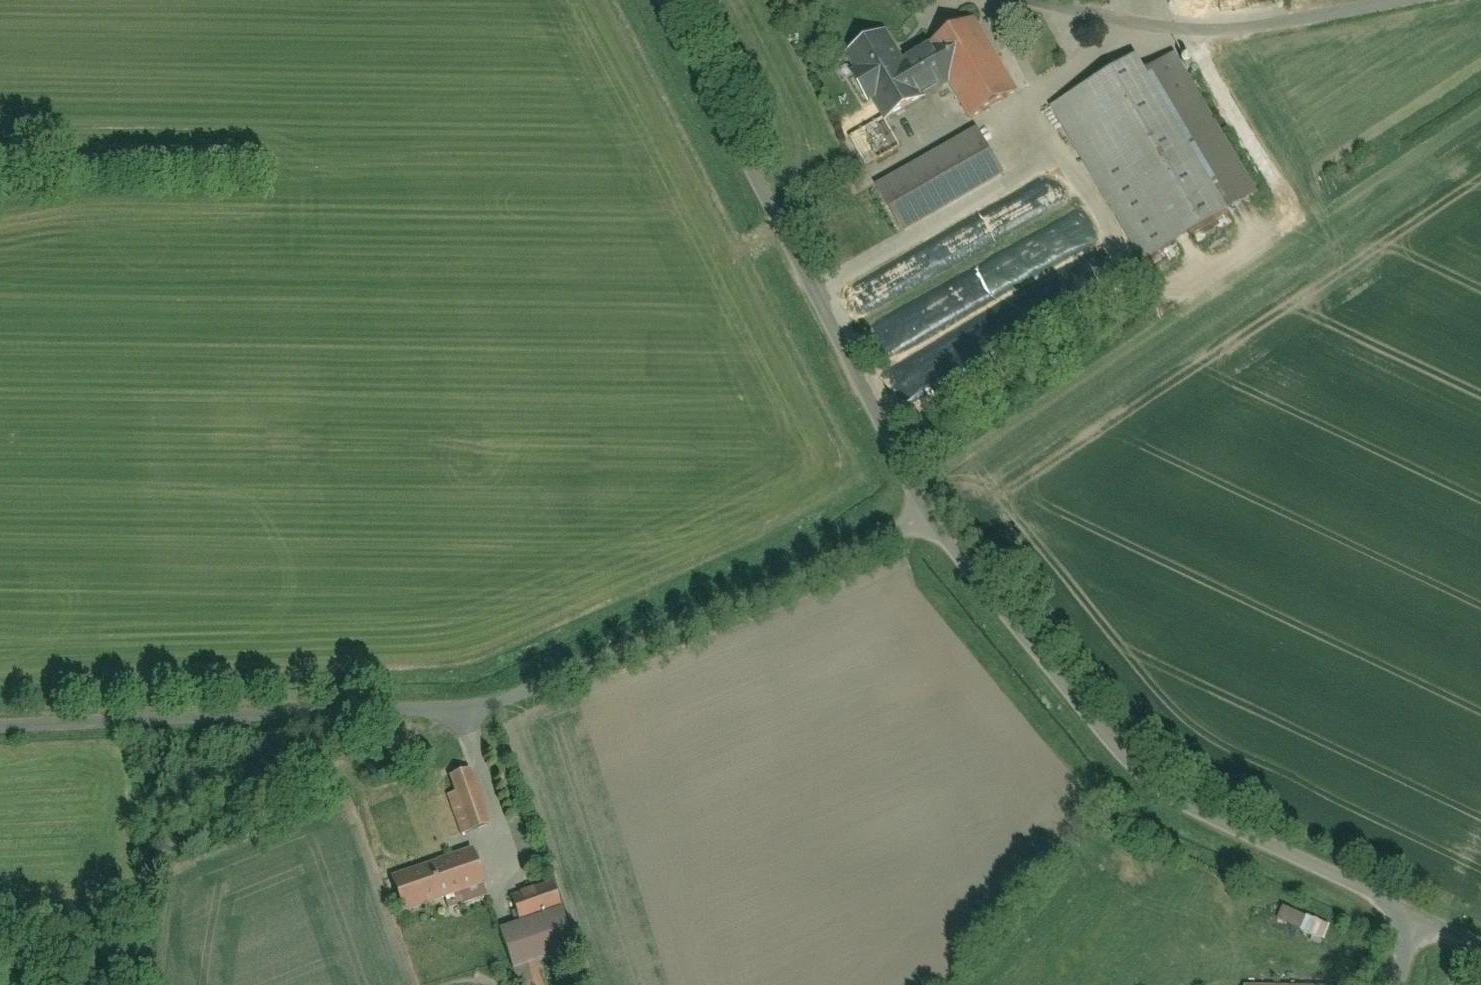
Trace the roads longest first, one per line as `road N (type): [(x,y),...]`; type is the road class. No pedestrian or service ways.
road 1 (residential): [(0,728),(463,710),(932,517)]
road 2 (residential): [(932,517),(1135,769),(1417,922)]
road 3 (residential): [(666,0),(932,517)]
road 4 (residential): [(994,0),(1159,37),(1289,26),(1418,0)]
road 5 (track): [(463,710),(338,760),(173,847)]

